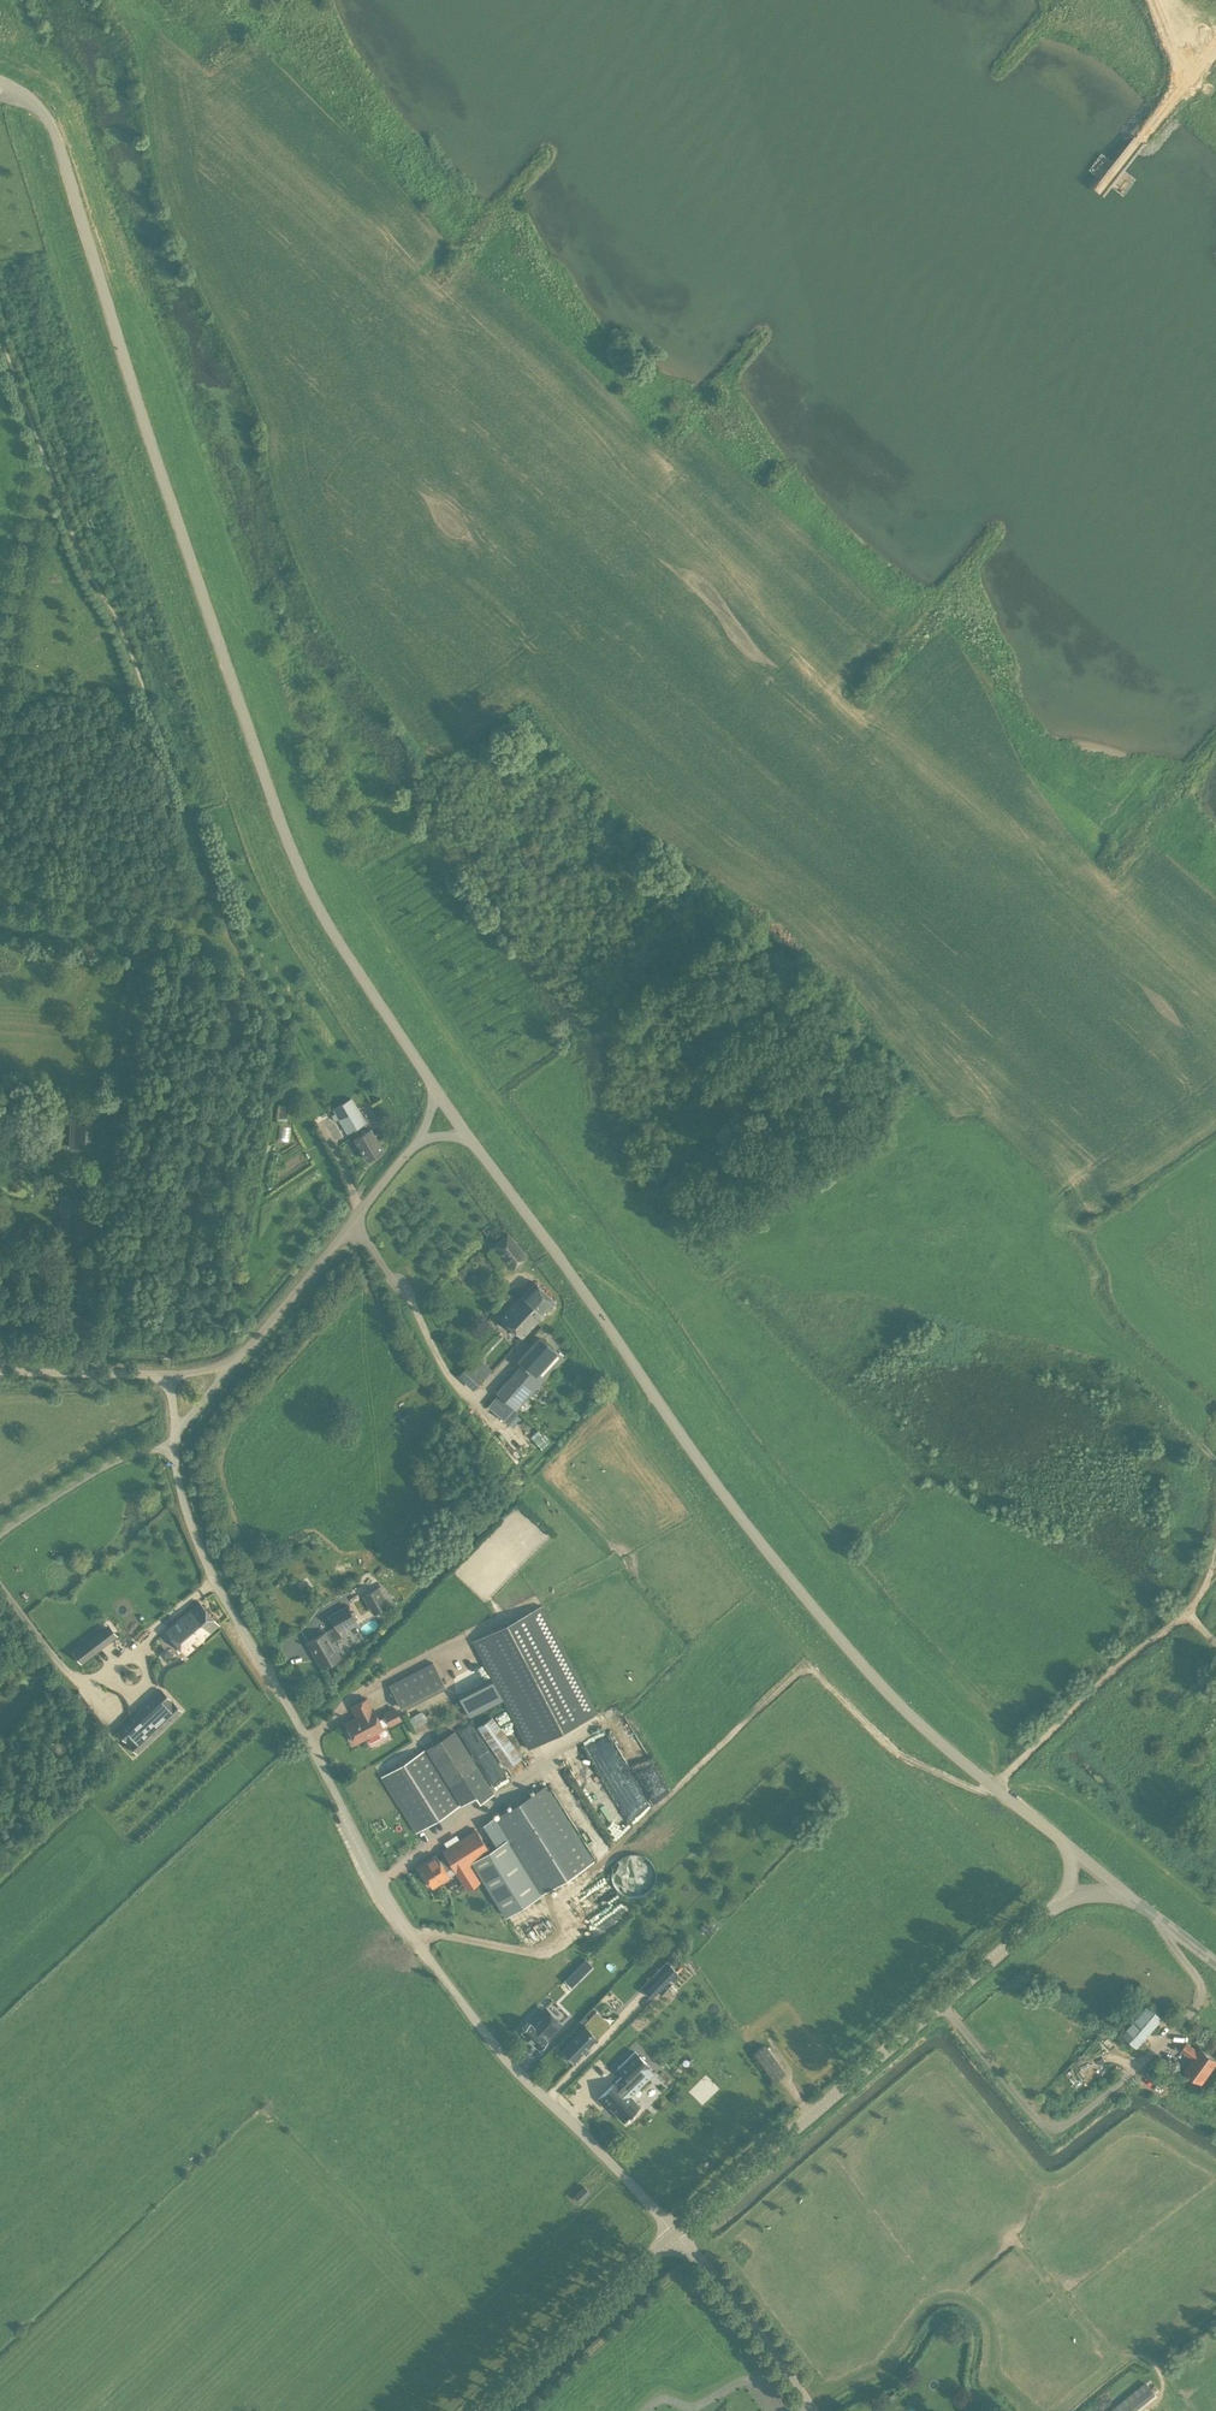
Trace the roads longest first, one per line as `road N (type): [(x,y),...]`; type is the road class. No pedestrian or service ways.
road 1 (track): [(579,578),(932,927),(1093,1102),(1096,1148),(1043,1211),(1050,1263),(1064,1295),(1143,1368),(1215,1458)]
road 2 (unclassified): [(0,82),(41,109),(54,133),(153,458),(304,878),(432,1085)]
road 3 (unclassified): [(672,2235),(519,2074),(395,1911),(211,1573),(173,1446)]
road 4 (unclassified): [(469,1142),(718,1486),(842,1641),(908,1711),(1060,1837)]
road 5 (track): [(696,2262),(921,2075),(937,2075),(1034,2186),(1057,2183),(1139,2128),(1215,2168)]
road 6 (track): [(0,333),(82,569),(121,628),(149,701),(228,938)]
road 7 (track): [(560,1308),(666,1467),(811,1652),(872,1715),(868,1722)]
road 8 (tertiary): [(672,2235),(1060,1902)]
road 9 (track): [(601,1863),(796,1671),(812,1667),(868,1722)]
road 10 (track): [(1215,1544),(1190,1611),(993,1782)]
road 11 (track): [(806,1246),(740,1266),(712,1293),(667,1314),(643,1315),(590,1267),(553,1248)]
road 12 (unclassified): [(234,1362),(412,1145)]
road 13 (tertiary): [(481,2410),(672,2235)]
road 14 (track): [(46,465),(0,693)]
road 15 (unclassified): [(810,2410),(672,2235)]
road 16 (unclassified): [(0,1368),(165,1378)]
road 17 (track): [(868,1722),(898,1751),(944,1773),(980,1789),(993,1782)]

